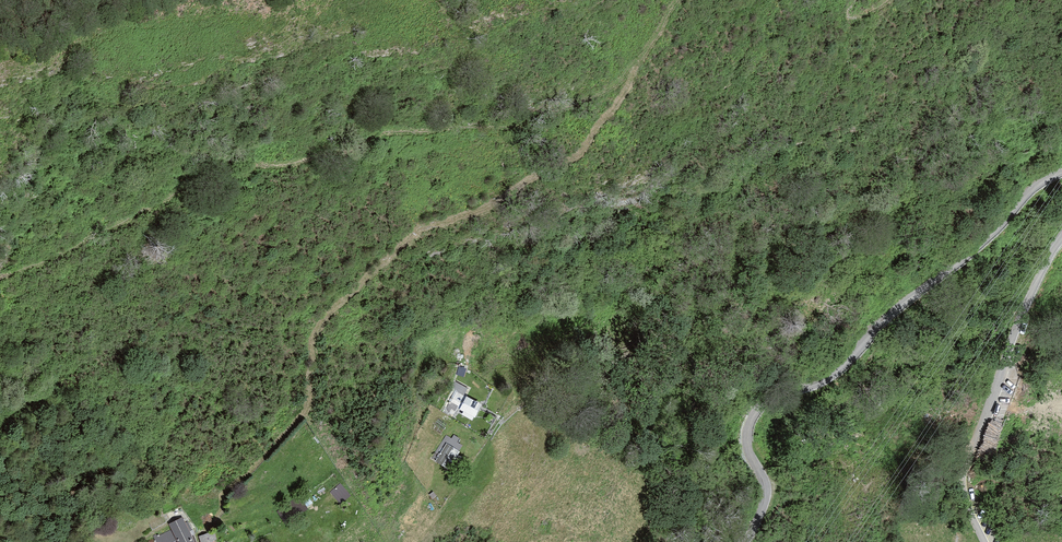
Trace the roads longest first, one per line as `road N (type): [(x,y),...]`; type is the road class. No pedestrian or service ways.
road 1 (unclassified): [(1061,171),(1026,194),(829,378),(758,409),(747,442),(765,498),(746,541)]
road 2 (unclassified): [(983,541),(964,498),(964,465),(1027,303),(1061,238)]

